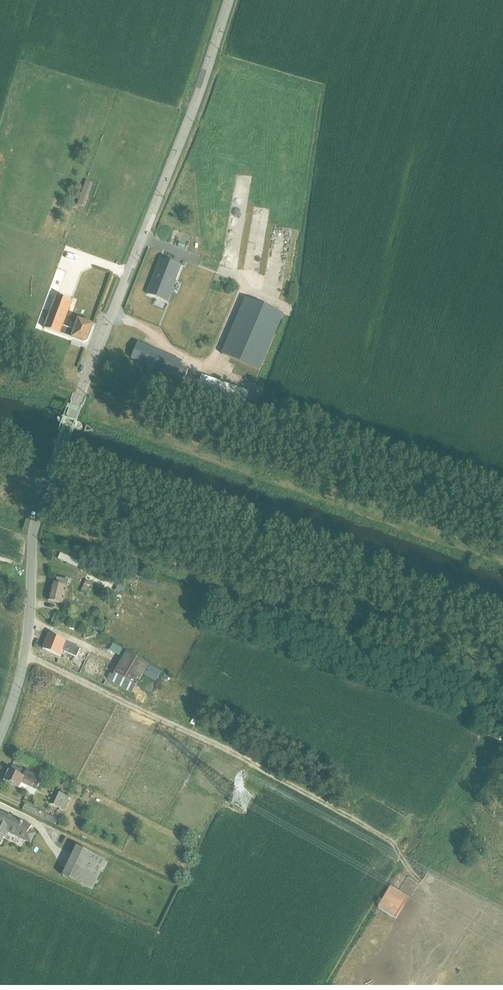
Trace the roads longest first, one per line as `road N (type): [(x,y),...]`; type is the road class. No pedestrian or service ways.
road 1 (unclassified): [(0,741),(25,652),(32,537),(228,0)]

